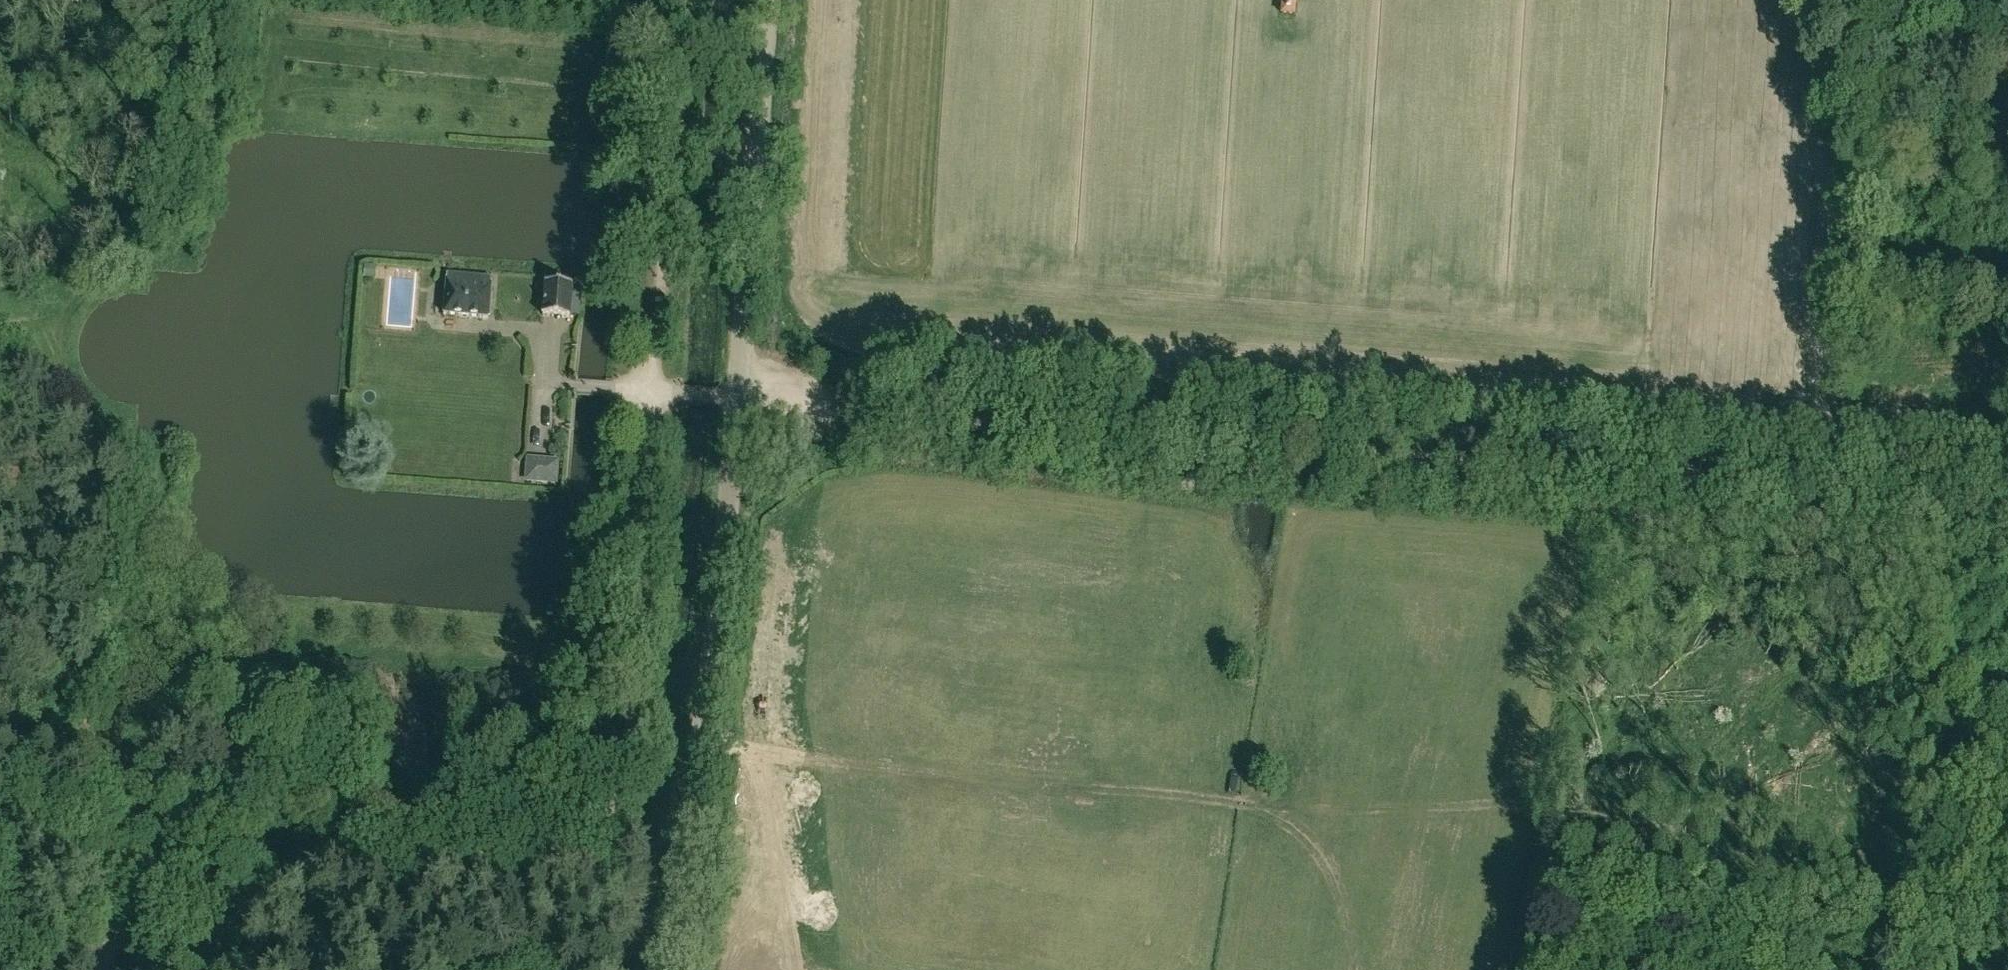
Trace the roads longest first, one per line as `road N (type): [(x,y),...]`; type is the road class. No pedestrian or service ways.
road 1 (track): [(2007,509),(738,398)]
road 2 (unclassified): [(676,969),(748,326),(772,0)]
road 3 (track): [(680,90),(648,391)]

